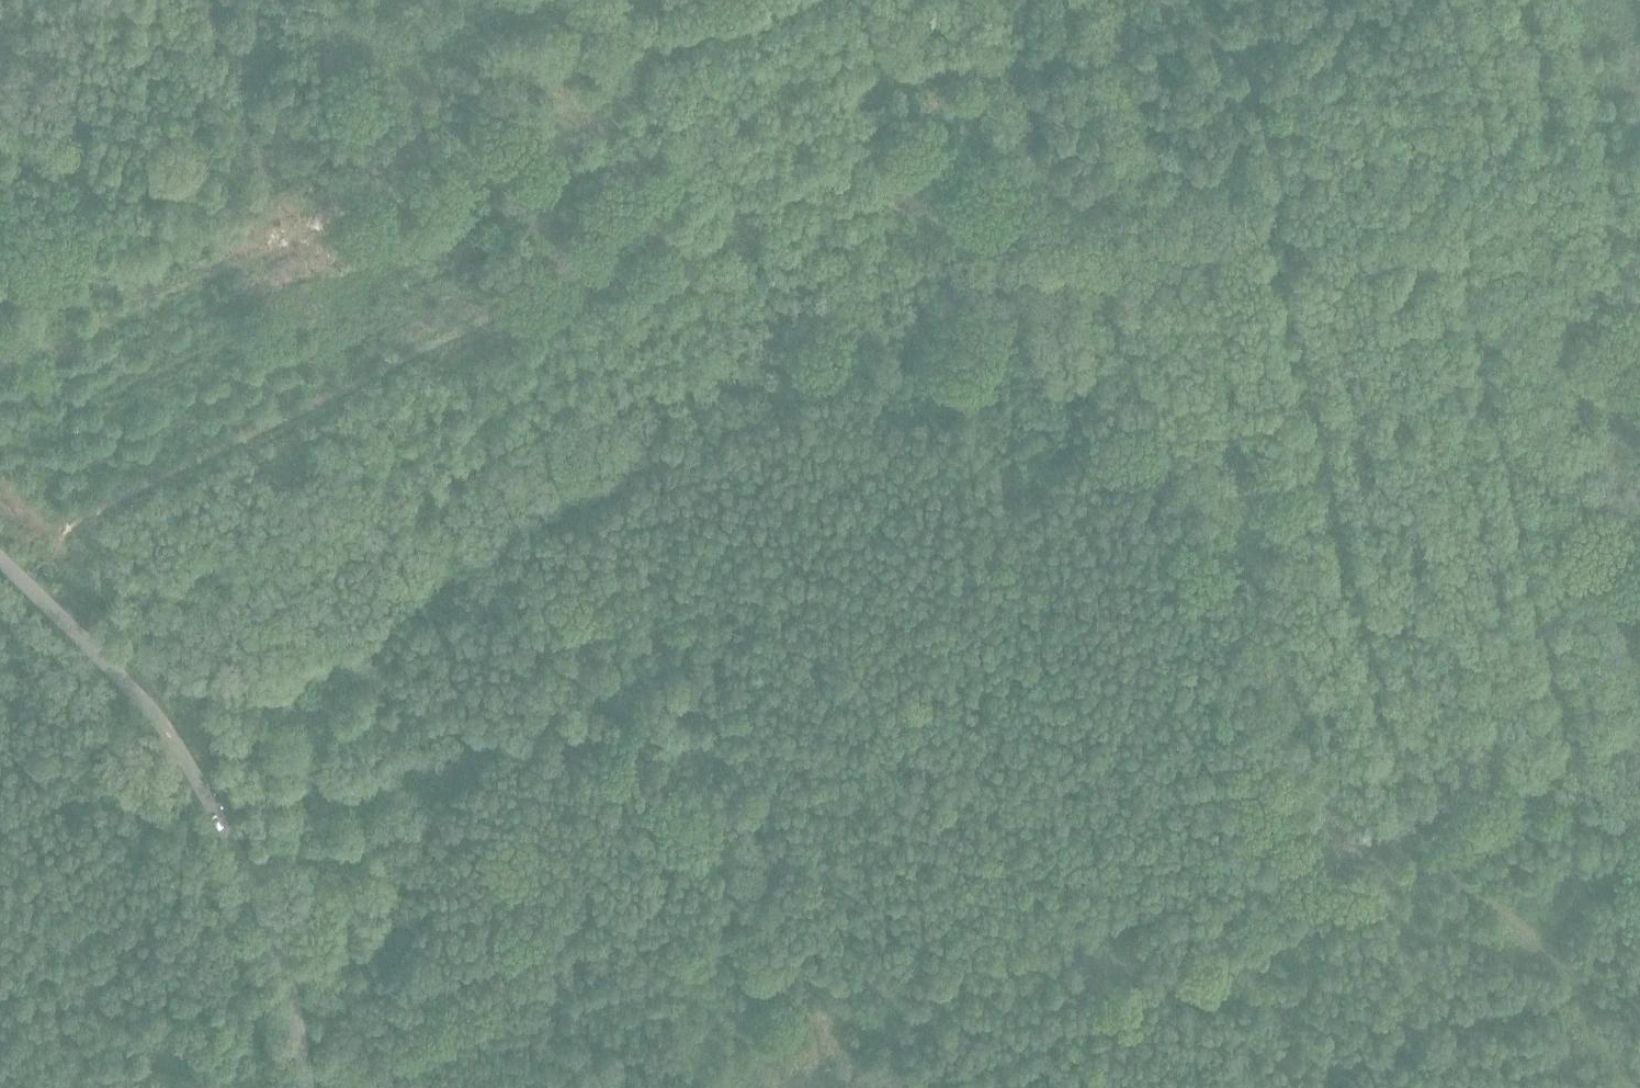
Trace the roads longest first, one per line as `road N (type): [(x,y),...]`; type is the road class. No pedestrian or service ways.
road 1 (unclassified): [(304,1087),(293,1011),(250,867),(151,711),(0,563)]

